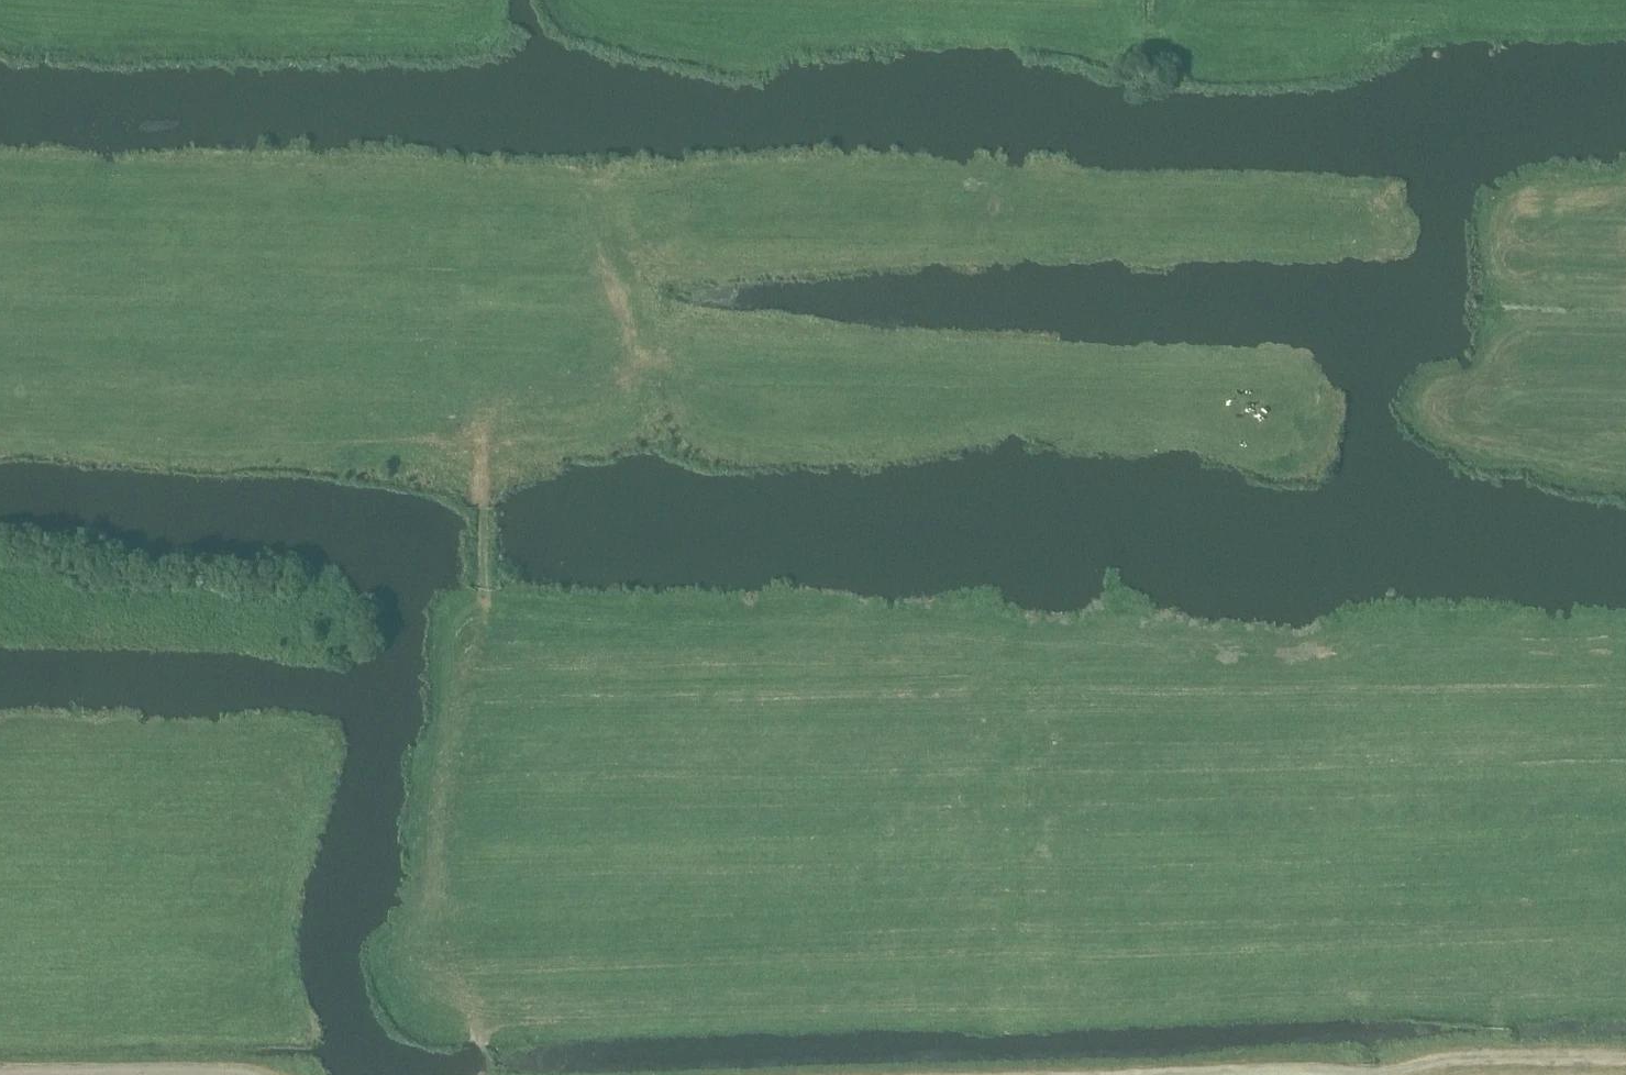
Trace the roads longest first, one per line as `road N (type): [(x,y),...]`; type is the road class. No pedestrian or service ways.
road 1 (track): [(1392,1074),(1463,1061),(1625,1059)]
road 2 (track): [(1144,1074),(1354,1074)]

